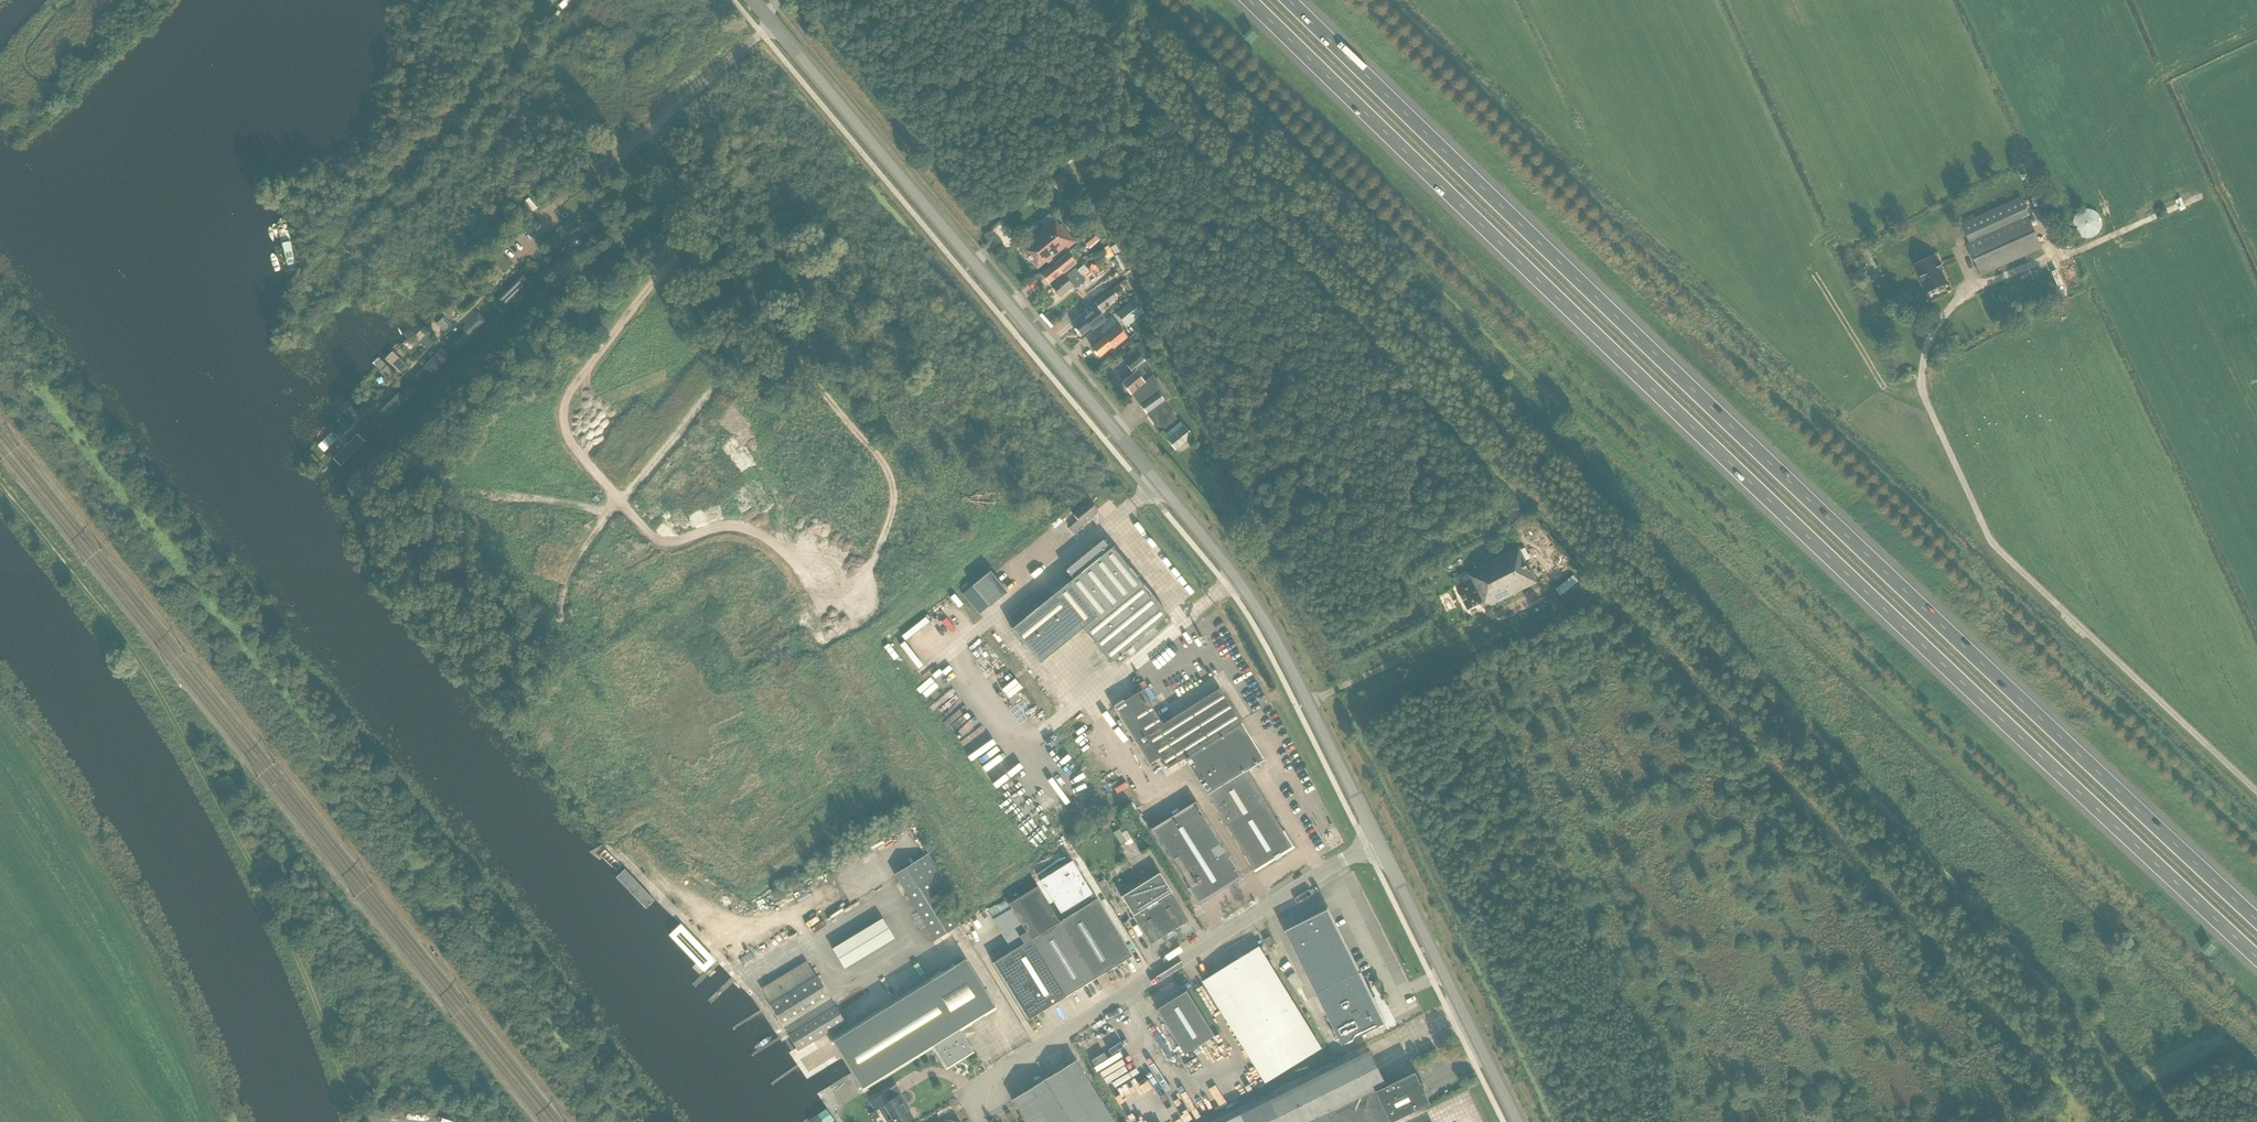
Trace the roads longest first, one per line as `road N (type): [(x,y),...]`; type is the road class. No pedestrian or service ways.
road 1 (motorway): [(1248,0),(2256,960)]
road 2 (motorway): [(2256,920),(1288,0)]
road 3 (track): [(651,129),(691,221),(886,466),(891,519),(866,571),(843,576),(810,567),(743,528),(653,537),(569,441),(565,401),(658,275)]
road 4 (tertiary): [(1377,839),(1259,612),(1218,553),(772,24)]
road 5 (track): [(348,1098),(302,970),(152,683),(0,485)]
road 6 (unclassified): [(978,1121),(973,1094),(986,1075),(1377,839)]
road 7 (unclassified): [(772,24),(550,209),(547,227),(516,255)]
road 8 (tertiary): [(1519,1121),(1377,839)]

